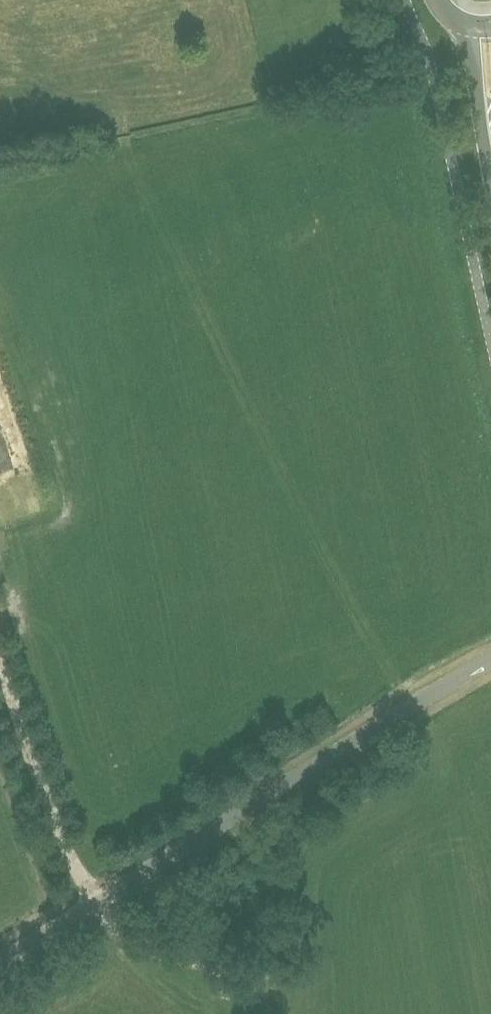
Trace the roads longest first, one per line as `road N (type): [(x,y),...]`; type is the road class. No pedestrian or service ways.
road 1 (unclassified): [(0,961),(490,665)]
road 2 (secondary): [(465,25),(490,167)]

